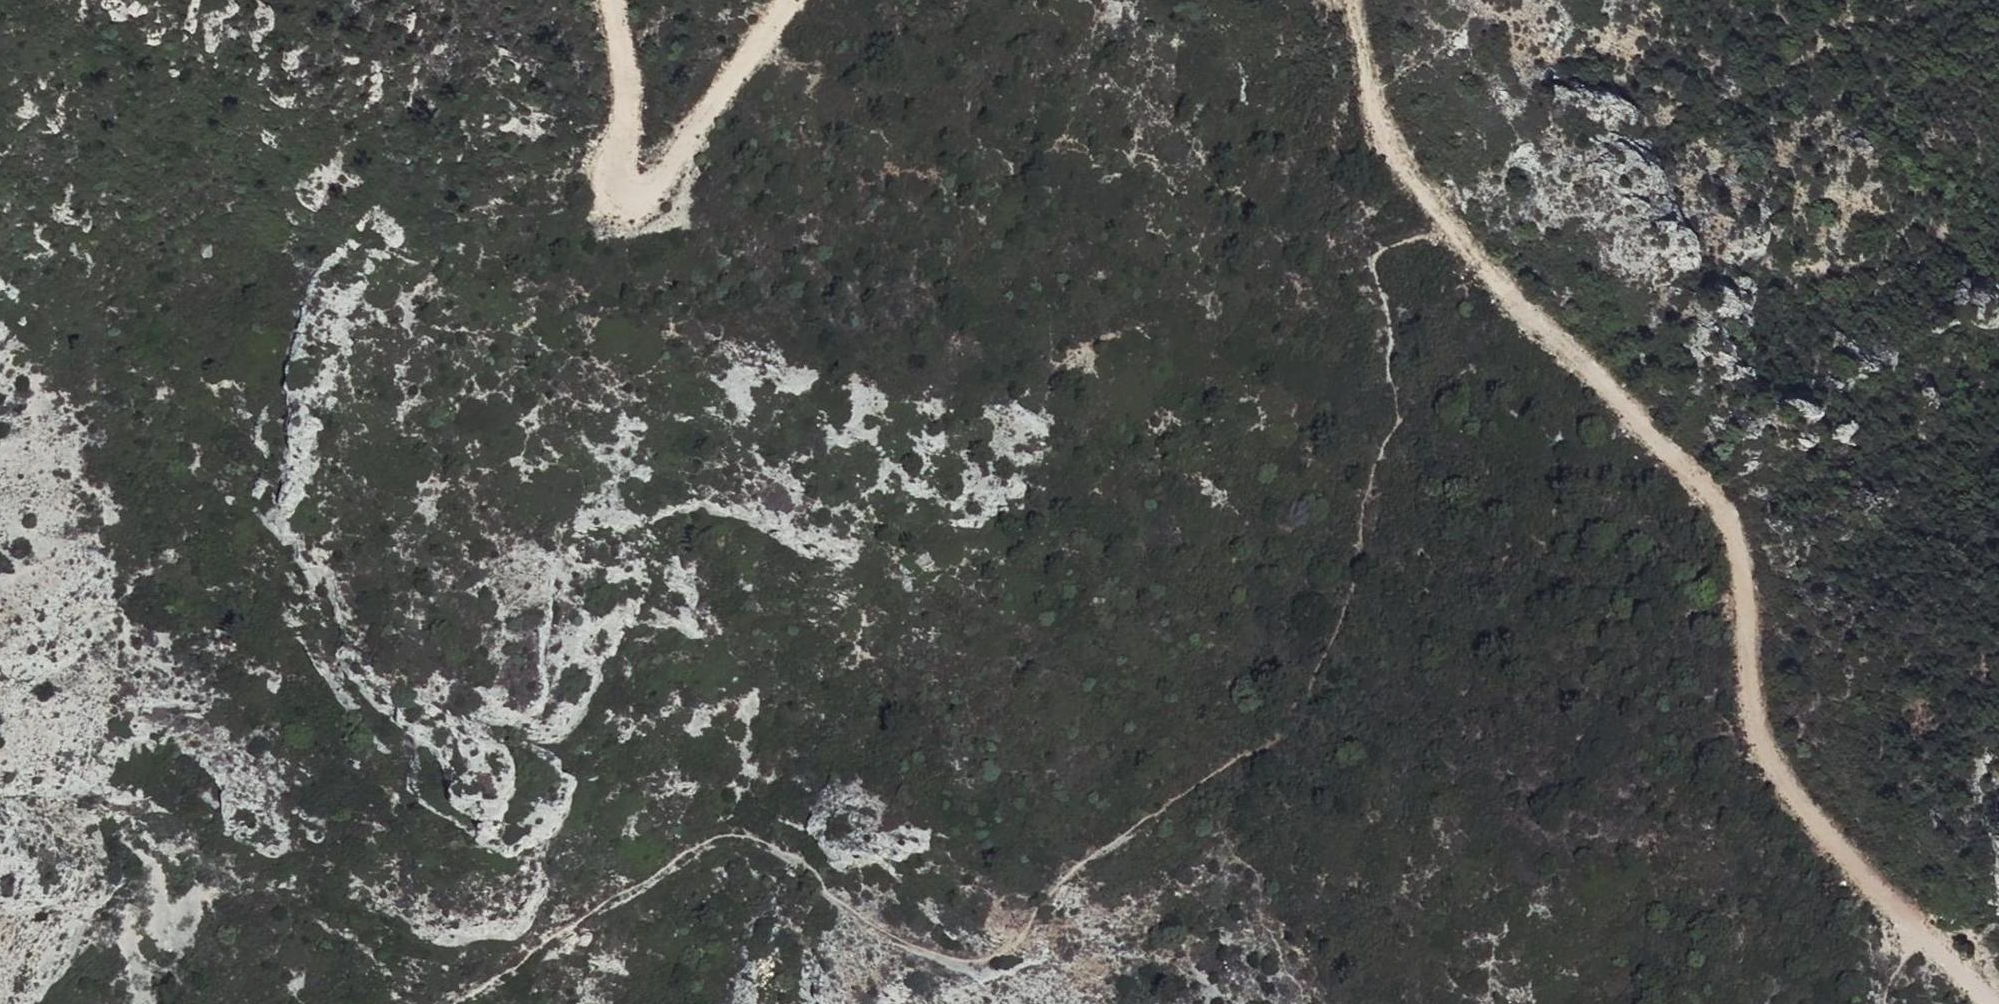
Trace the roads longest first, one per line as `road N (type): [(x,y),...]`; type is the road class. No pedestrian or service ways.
road 1 (track): [(1353,0),(1379,118),(1426,190),(1474,253),(1733,519),(1769,756),(1837,844),(1995,1003)]
road 2 (track): [(613,0),(627,74),(624,158),(632,178),(651,181),(668,170),(793,0)]

